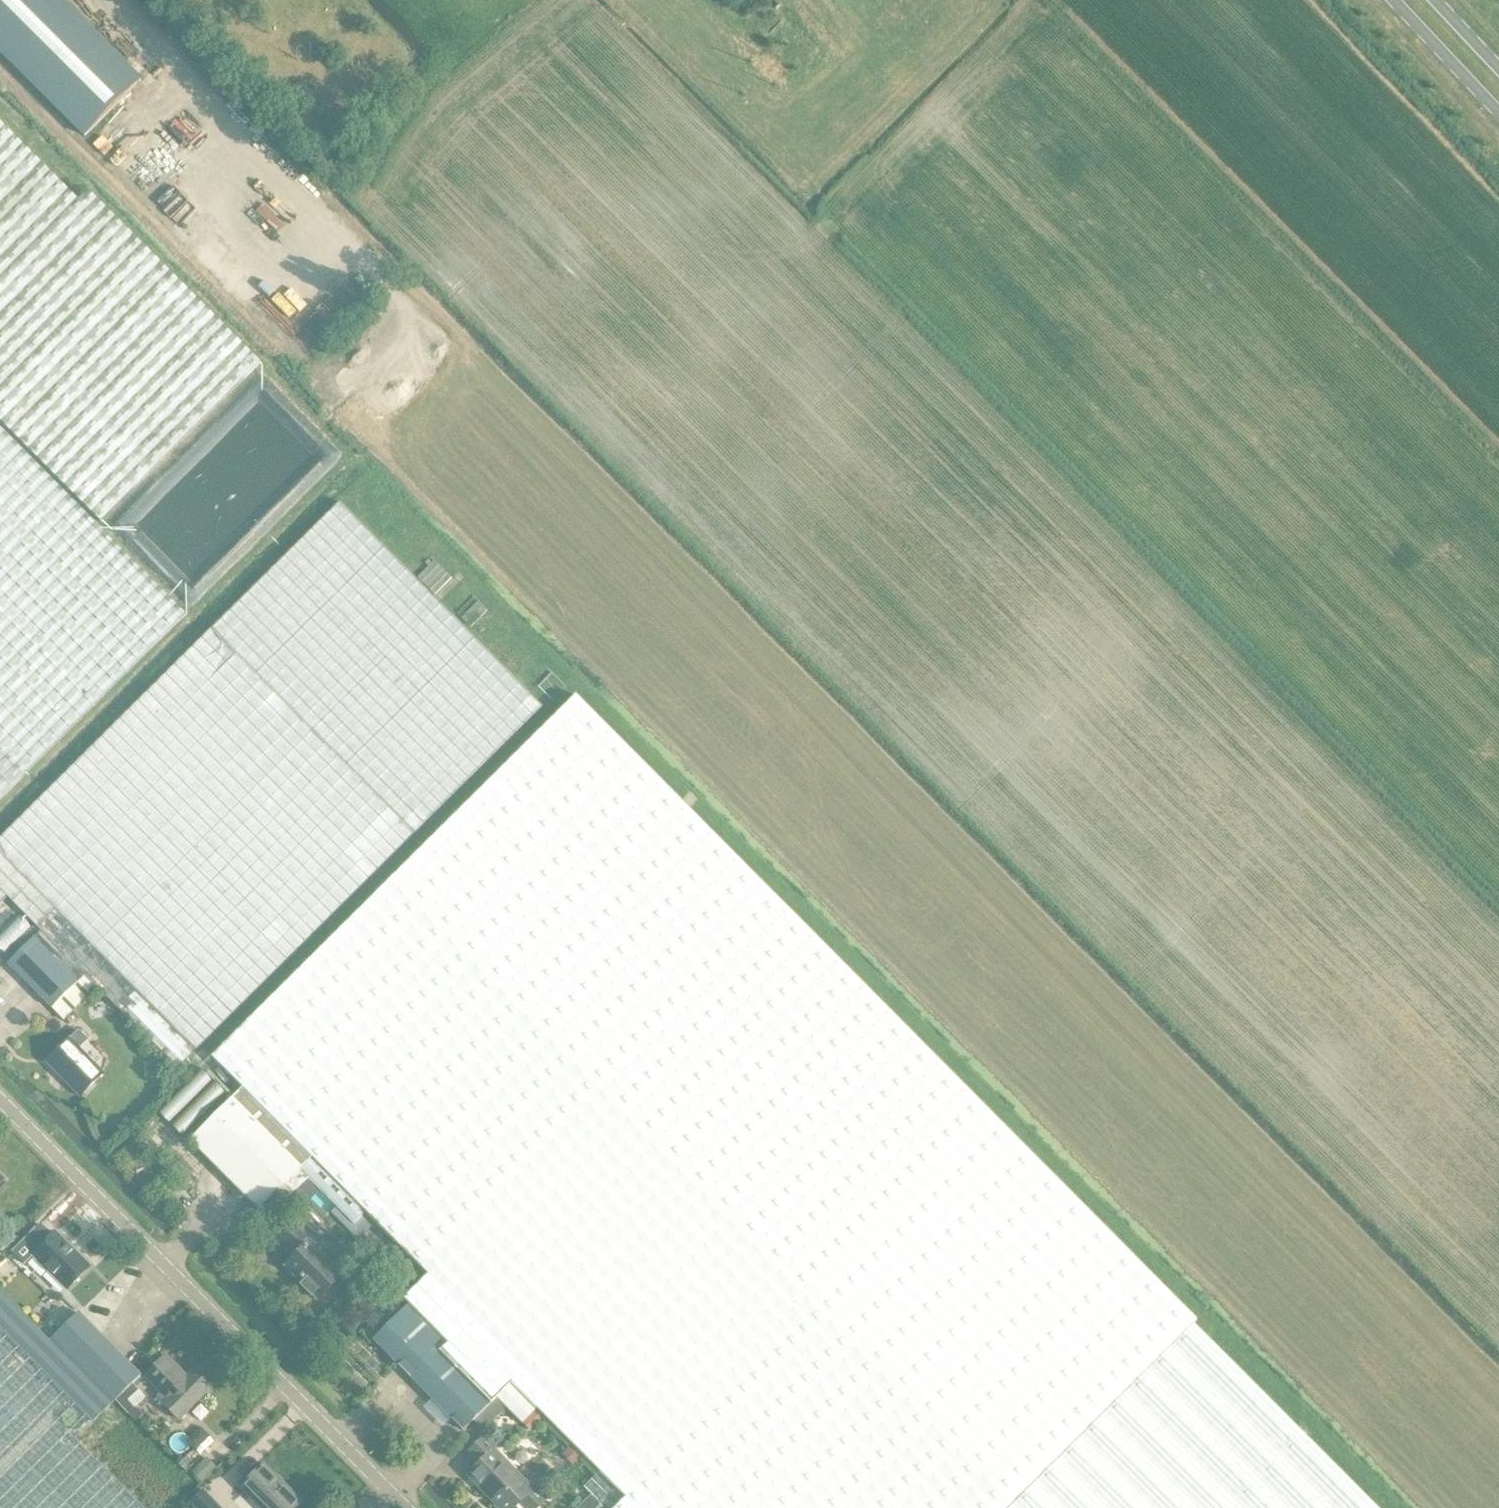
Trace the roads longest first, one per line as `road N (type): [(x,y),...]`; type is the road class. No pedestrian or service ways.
road 1 (unclassified): [(406,1507),(0,1101)]
road 2 (tertiary): [(1395,0),(1498,112)]

